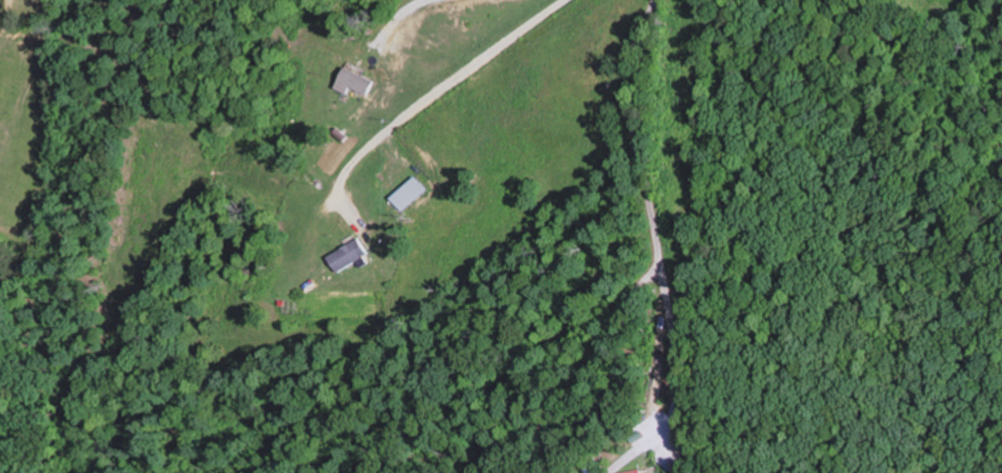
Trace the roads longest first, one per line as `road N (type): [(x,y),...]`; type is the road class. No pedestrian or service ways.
road 1 (residential): [(656,0),(631,82),(664,270),(637,293),(557,418),(472,472)]

